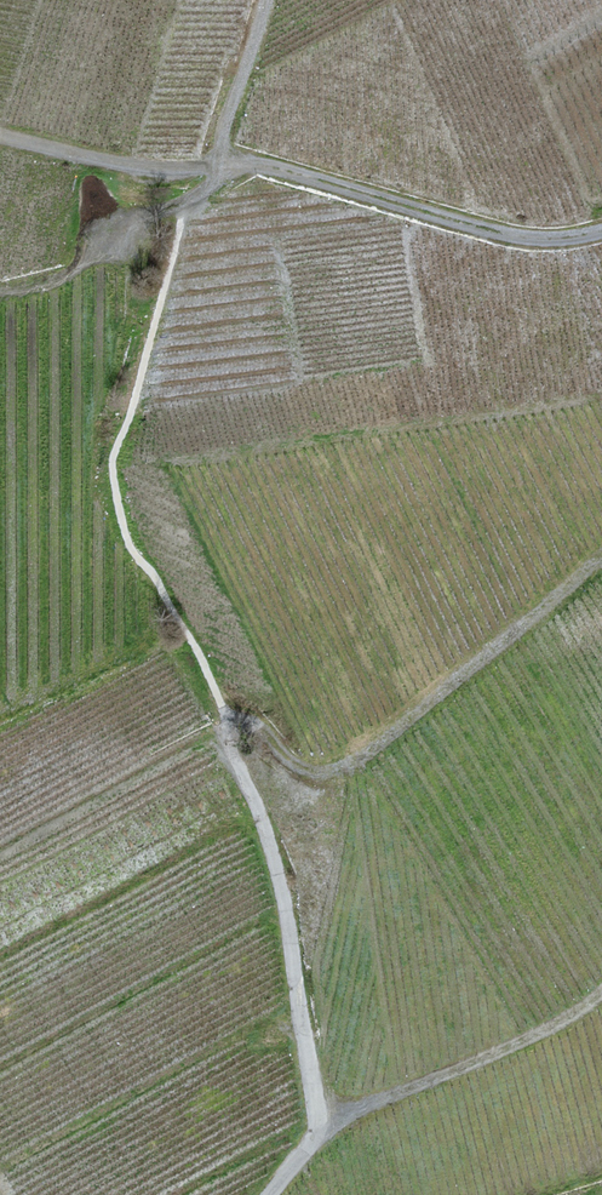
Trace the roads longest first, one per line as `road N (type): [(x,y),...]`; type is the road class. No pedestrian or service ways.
road 1 (track): [(0,136),(149,169),(292,171),(532,239),(601,228)]
road 2 (track): [(223,712),(283,898),(317,1116),(313,1140),(268,1194)]
road 3 (track): [(601,553),(358,760),(330,772),(301,769),(252,720),(223,712)]
road 4 (track): [(601,983),(571,1018),(422,1086),(347,1114),(317,1116)]
road 5 (track): [(265,0),(219,165),(171,259)]

